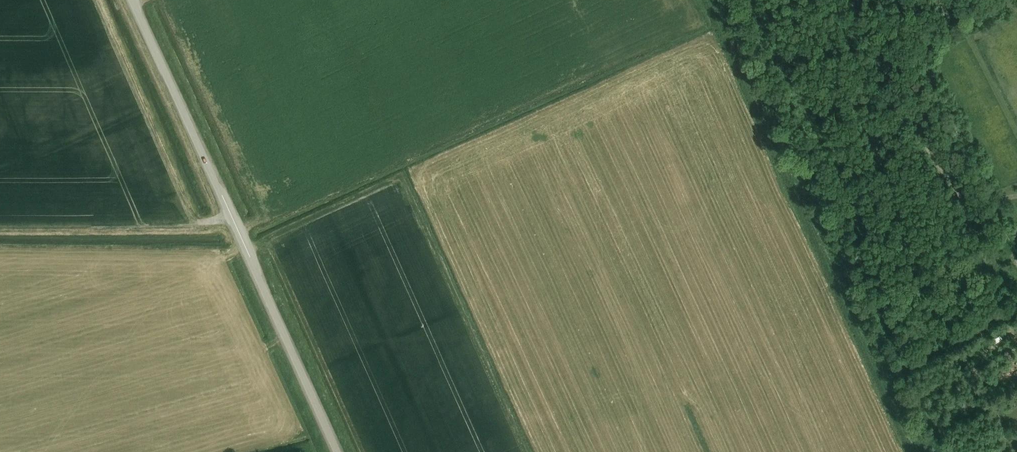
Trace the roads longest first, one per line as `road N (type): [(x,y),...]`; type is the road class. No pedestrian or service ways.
road 1 (unclassified): [(335,451),(130,0)]

